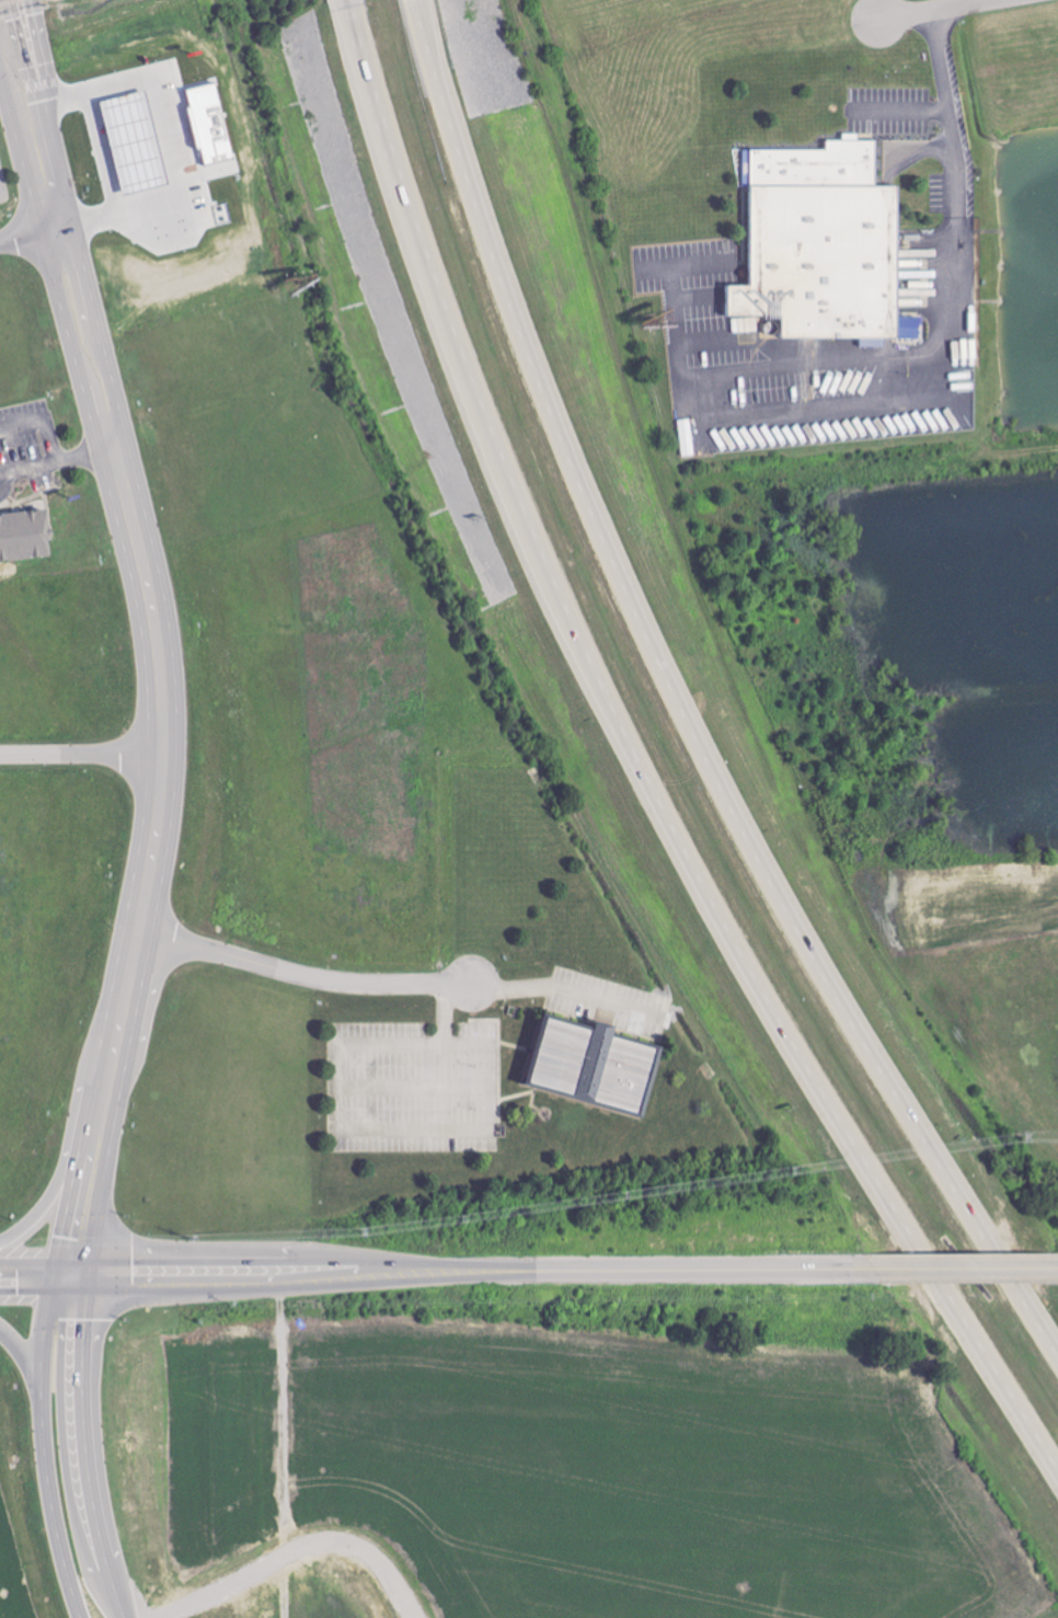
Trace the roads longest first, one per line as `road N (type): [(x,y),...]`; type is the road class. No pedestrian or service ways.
road 1 (motorway): [(1057,1351),(844,1009),(672,692),(521,334),(418,0)]
road 2 (motorway): [(459,348),(573,621),(677,833),(791,1037),(1057,1465)]
road 3 (tertiary): [(0,1275),(875,1269)]
road 4 (tertiary): [(68,1275),(146,891),(163,754),(156,622),(115,451)]
road 5 (motorway): [(347,0),(459,348)]
road 6 (tertiary): [(68,1275),(47,1309),(43,1407),(59,1530),(83,1617)]
road 7 (tertiary): [(126,1617),(90,1466),(88,1311),(68,1275)]
road 8 (residential): [(138,932),(340,980),(473,982)]
road 9 (tertiary): [(115,451),(119,408),(85,266),(58,227)]
road 10 (tertiary): [(58,227),(54,275),(91,417),(115,451)]
road 11 (tertiary): [(875,1269),(1057,1267)]
road 12 (tertiary): [(37,145),(27,0)]

